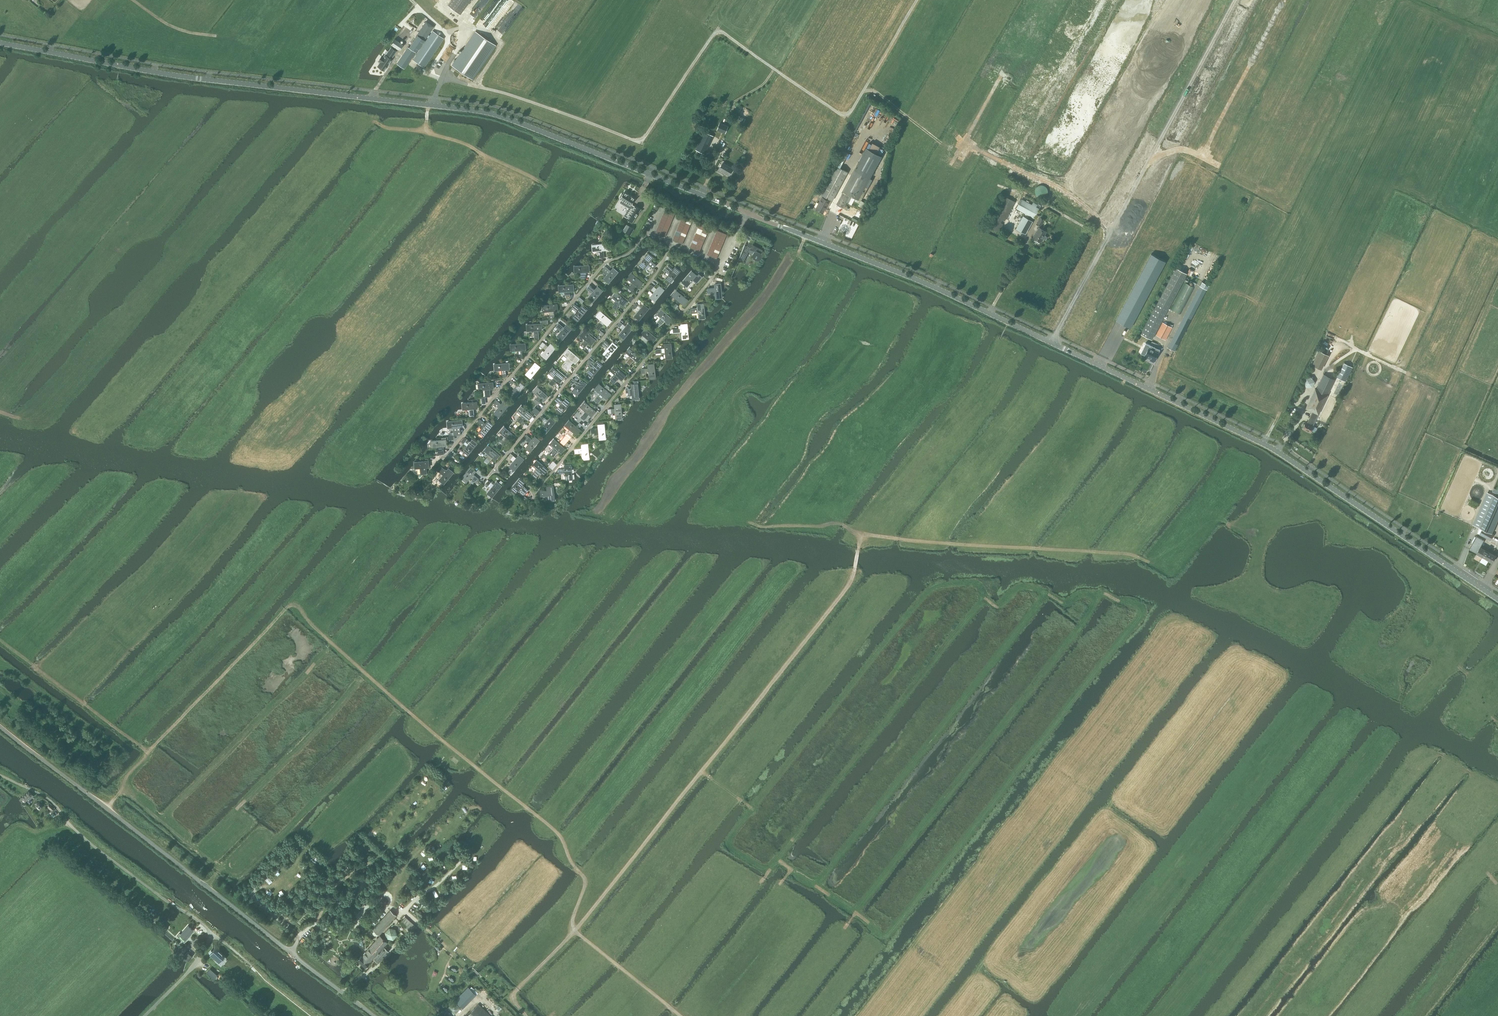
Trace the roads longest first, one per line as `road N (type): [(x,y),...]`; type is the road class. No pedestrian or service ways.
road 1 (unclassified): [(1497,599),(1247,435),(944,291),(748,213)]
road 2 (unclassified): [(748,213),(493,114),(173,75),(0,42)]
road 3 (track): [(575,931),(586,881),(562,836),(411,714),(297,604),(131,768),(107,809)]
road 4 (track): [(421,10),(446,31),(433,73),(642,143),(717,30),(849,115),(917,0)]
road 5 (track): [(861,535),(845,589),(575,931)]
road 6 (unclassified): [(373,1015),(0,726)]
road 7 (track): [(1235,0),(1052,343)]
road 8 (residential): [(649,235),(603,264),(447,454),(455,460)]
road 9 (residential): [(721,265),(536,492)]
road 10 (track): [(1150,562),(1131,553),(861,535)]
road 11 (residential): [(670,244),(653,277),(494,471)]
road 12 (track): [(0,640),(148,752)]
road 13 (track): [(553,200),(549,184),(427,126),(430,105)]
road 14 (unclassified): [(144,1015),(194,966),(212,934),(186,913)]
road 15 (track): [(681,1015),(575,931)]
road 16 (track): [(410,0),(421,10),(405,23),(415,32),(374,98)]

